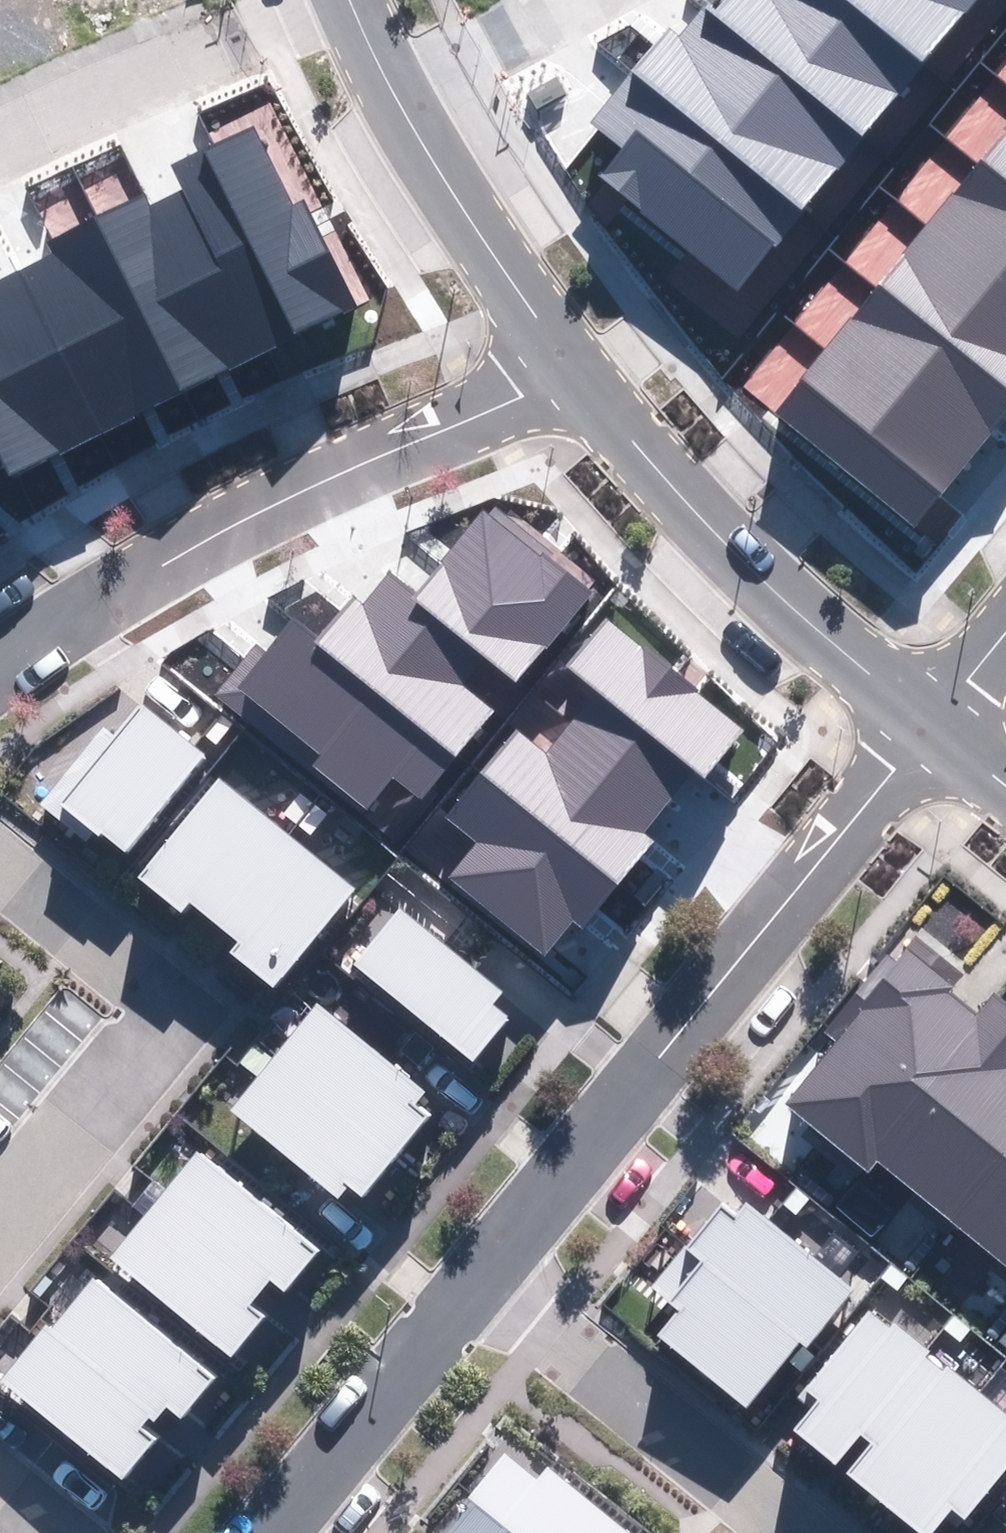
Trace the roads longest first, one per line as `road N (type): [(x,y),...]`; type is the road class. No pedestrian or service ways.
road 1 (residential): [(477,1269),(929,723)]
road 2 (residential): [(0,667),(72,613),(252,508),(572,363)]
road 3 (residential): [(572,363),(779,586),(929,723)]
road 4 (residential): [(0,874),(172,1008),(0,1212)]
road 5 (residential): [(477,1269),(791,1532)]
road 6 (residential): [(328,0),(0,135)]
road 7 (residential): [(260,1532),(477,1269)]
road 8 (residential): [(402,105),(572,363)]
road 9 (residential): [(402,105),(576,0)]
road 10 (residential): [(338,0),(402,105)]

